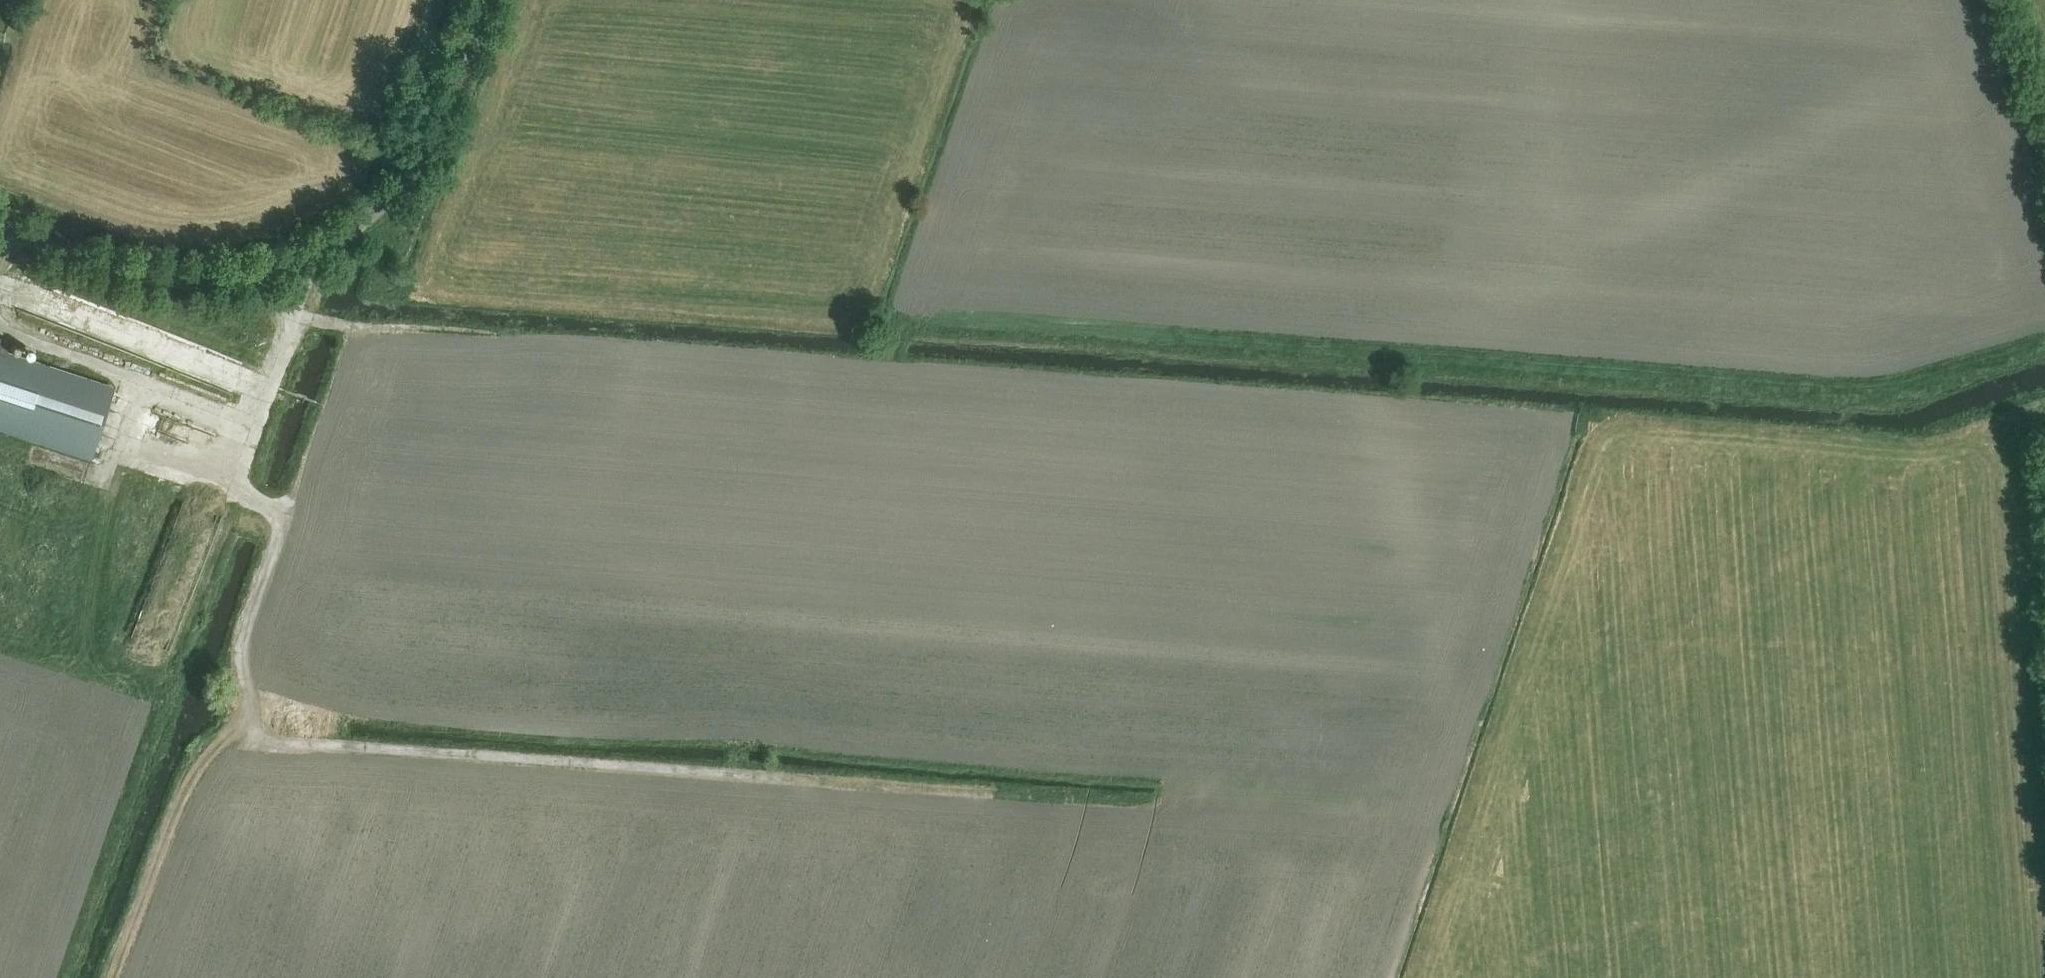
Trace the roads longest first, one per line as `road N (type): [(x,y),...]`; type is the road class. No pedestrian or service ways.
road 1 (tertiary): [(0,225),(158,278),(242,275),(297,259),(374,212),(416,165),(485,0)]

